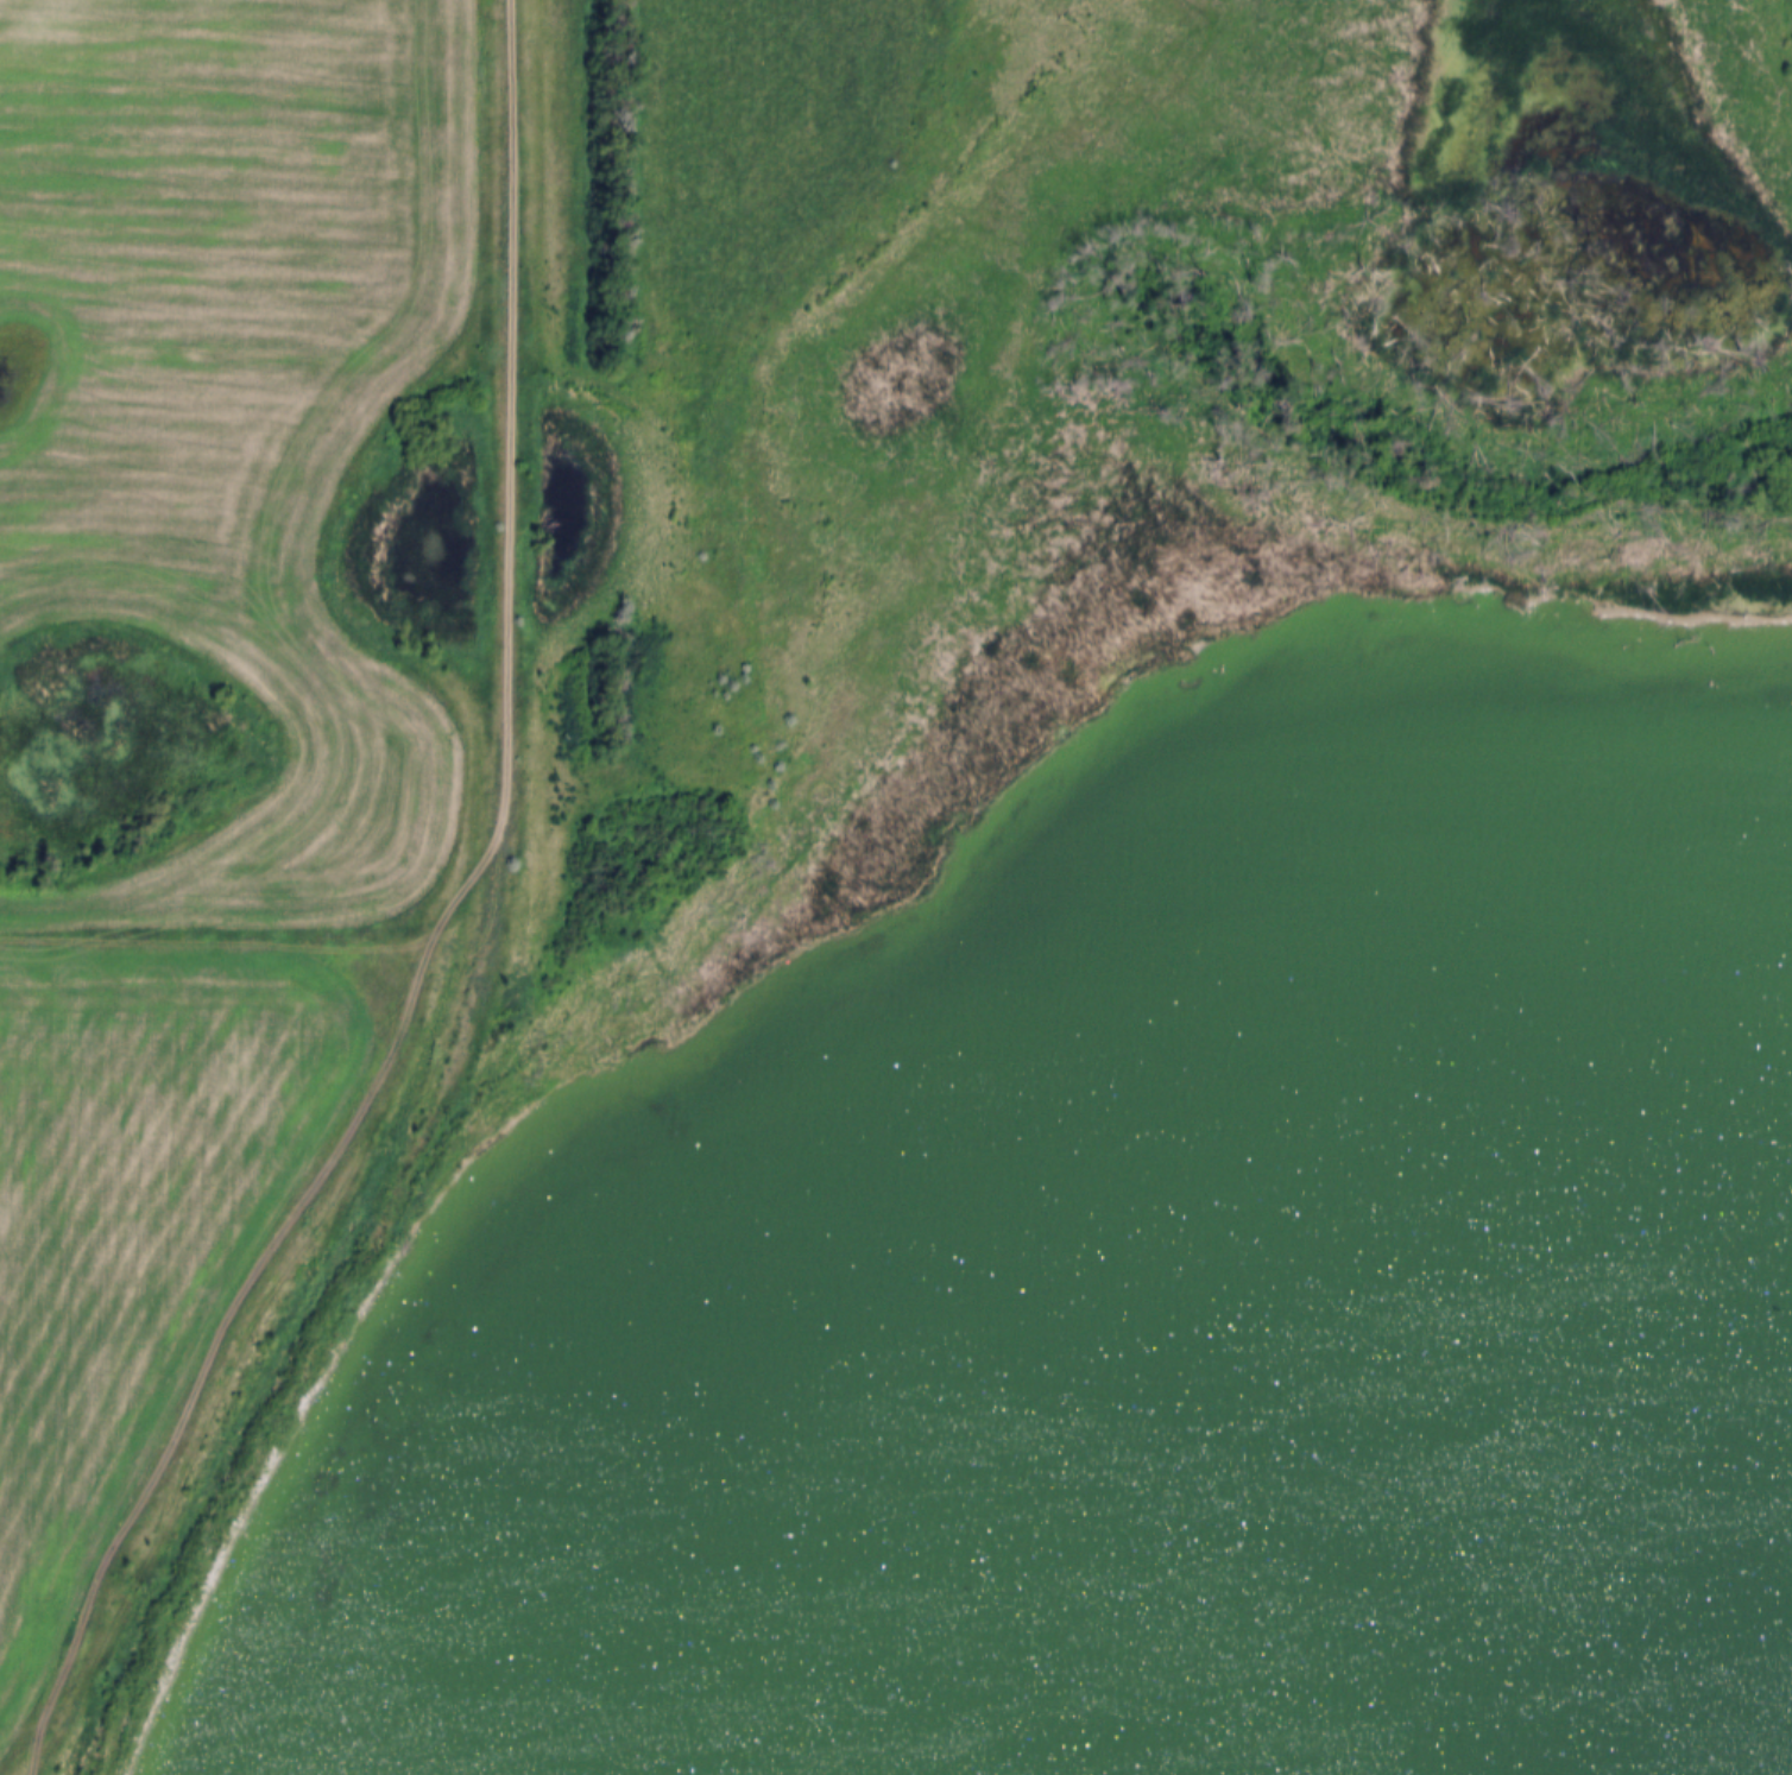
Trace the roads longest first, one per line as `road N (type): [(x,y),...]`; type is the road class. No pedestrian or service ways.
road 1 (track): [(106,1774),(411,1174),(452,1073),(488,939),(507,680),(506,0)]

